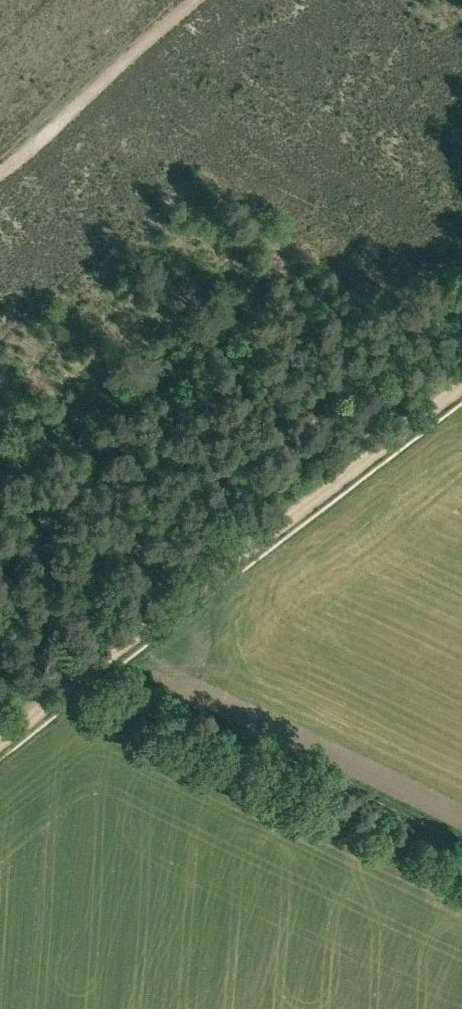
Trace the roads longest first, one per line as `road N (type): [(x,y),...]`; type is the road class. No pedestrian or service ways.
road 1 (track): [(92,667),(461,386)]
road 2 (track): [(0,169),(193,0)]

